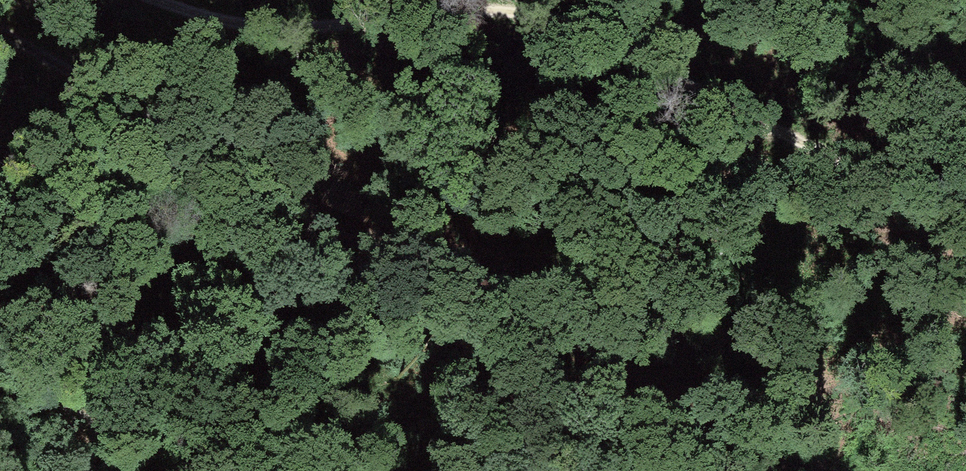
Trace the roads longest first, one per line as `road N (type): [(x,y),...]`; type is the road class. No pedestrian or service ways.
road 1 (track): [(158,0),(247,28),(483,9),(584,29),(745,117),(965,220)]
road 2 (track): [(718,470),(698,421),(633,371),(342,233),(0,40)]
road 3 (track): [(0,367),(61,386),(124,470)]

